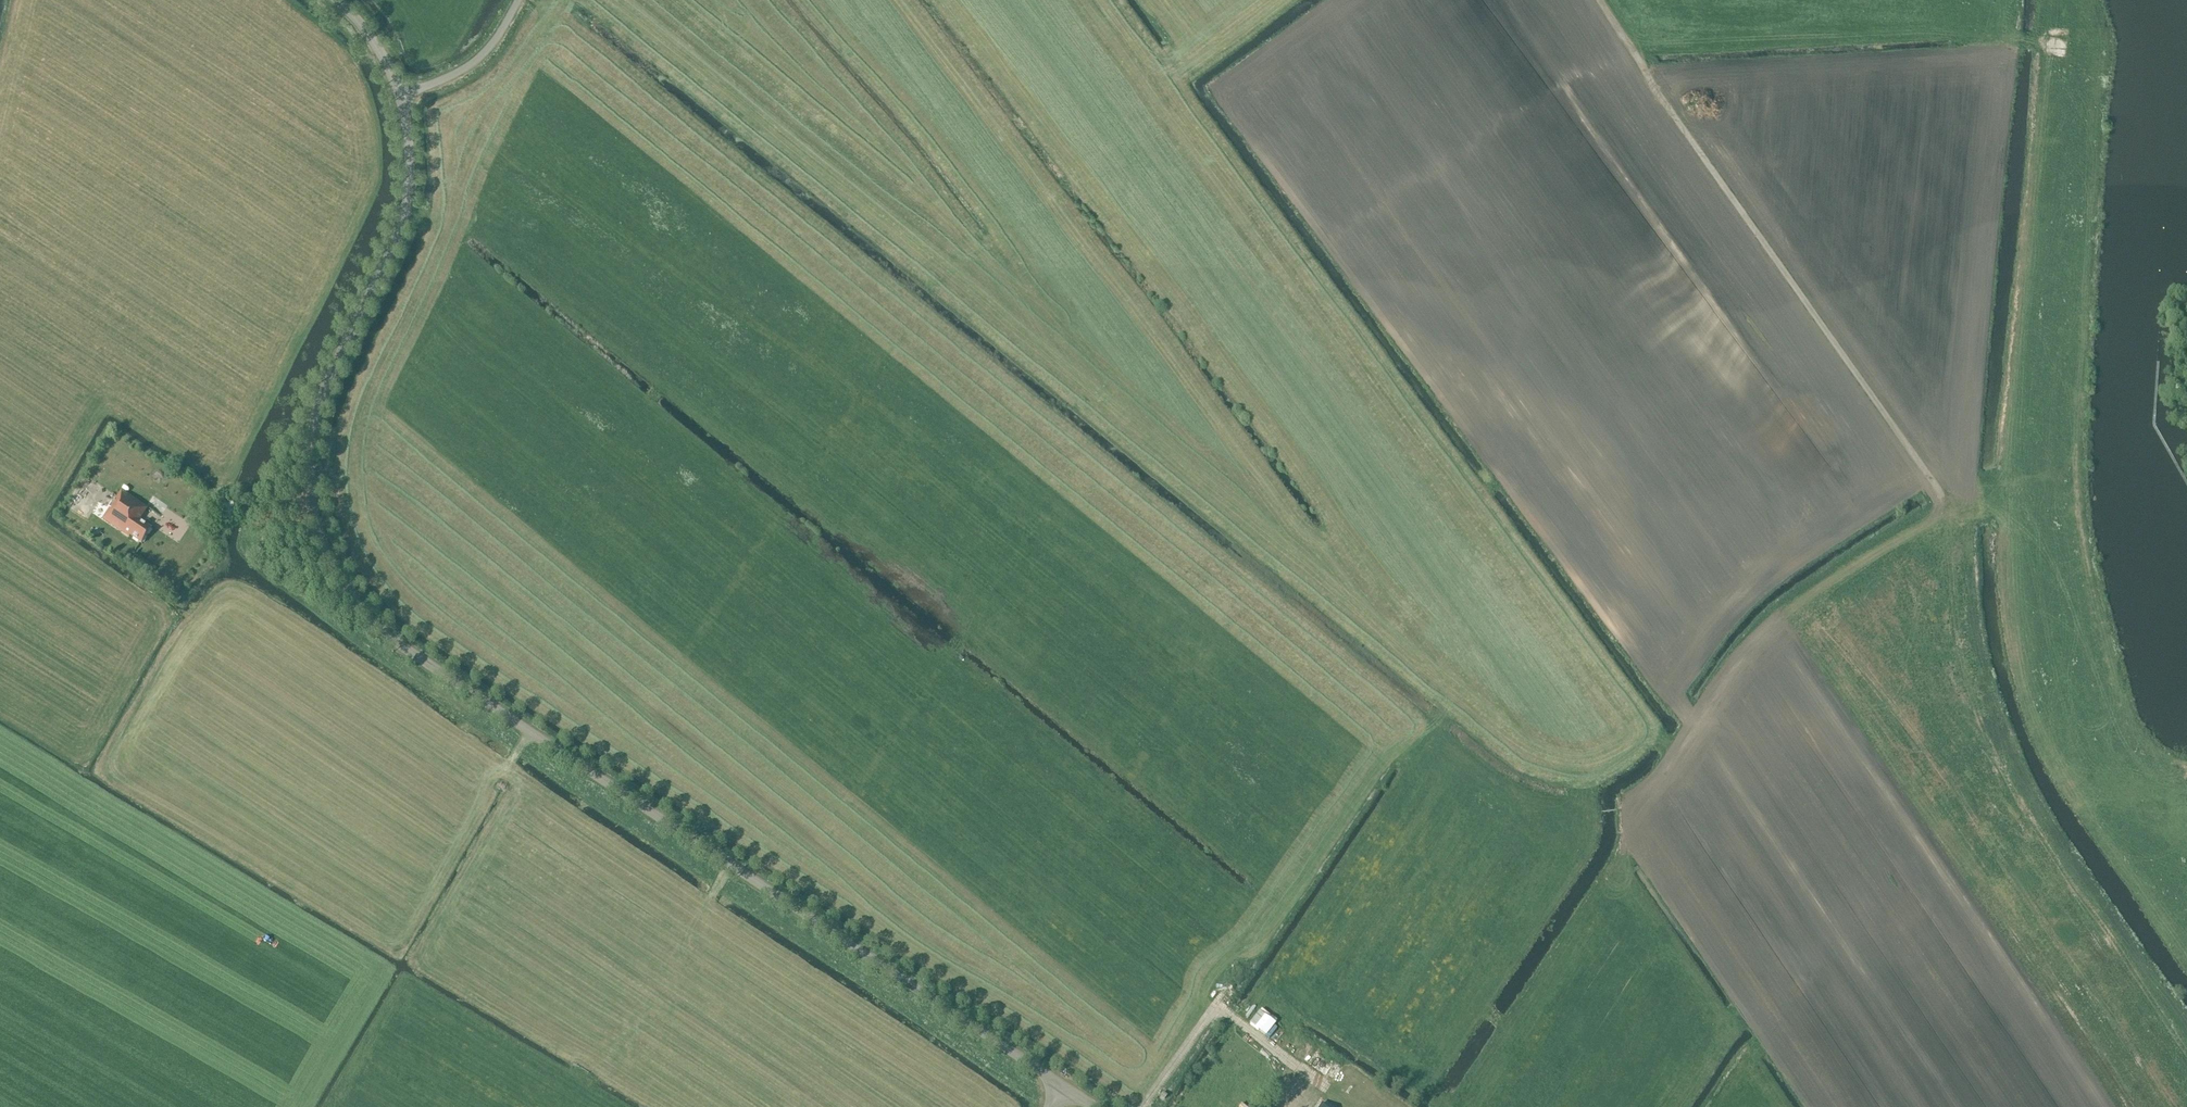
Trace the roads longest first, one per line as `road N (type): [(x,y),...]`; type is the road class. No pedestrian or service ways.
road 1 (tertiary): [(1060,1085),(388,636),(346,589),(314,512),(312,441),(327,384),(403,215),(409,160),(400,96)]
road 2 (unclassified): [(1944,494),(1596,0)]
road 3 (unclassified): [(400,96),(473,70),(520,0)]

